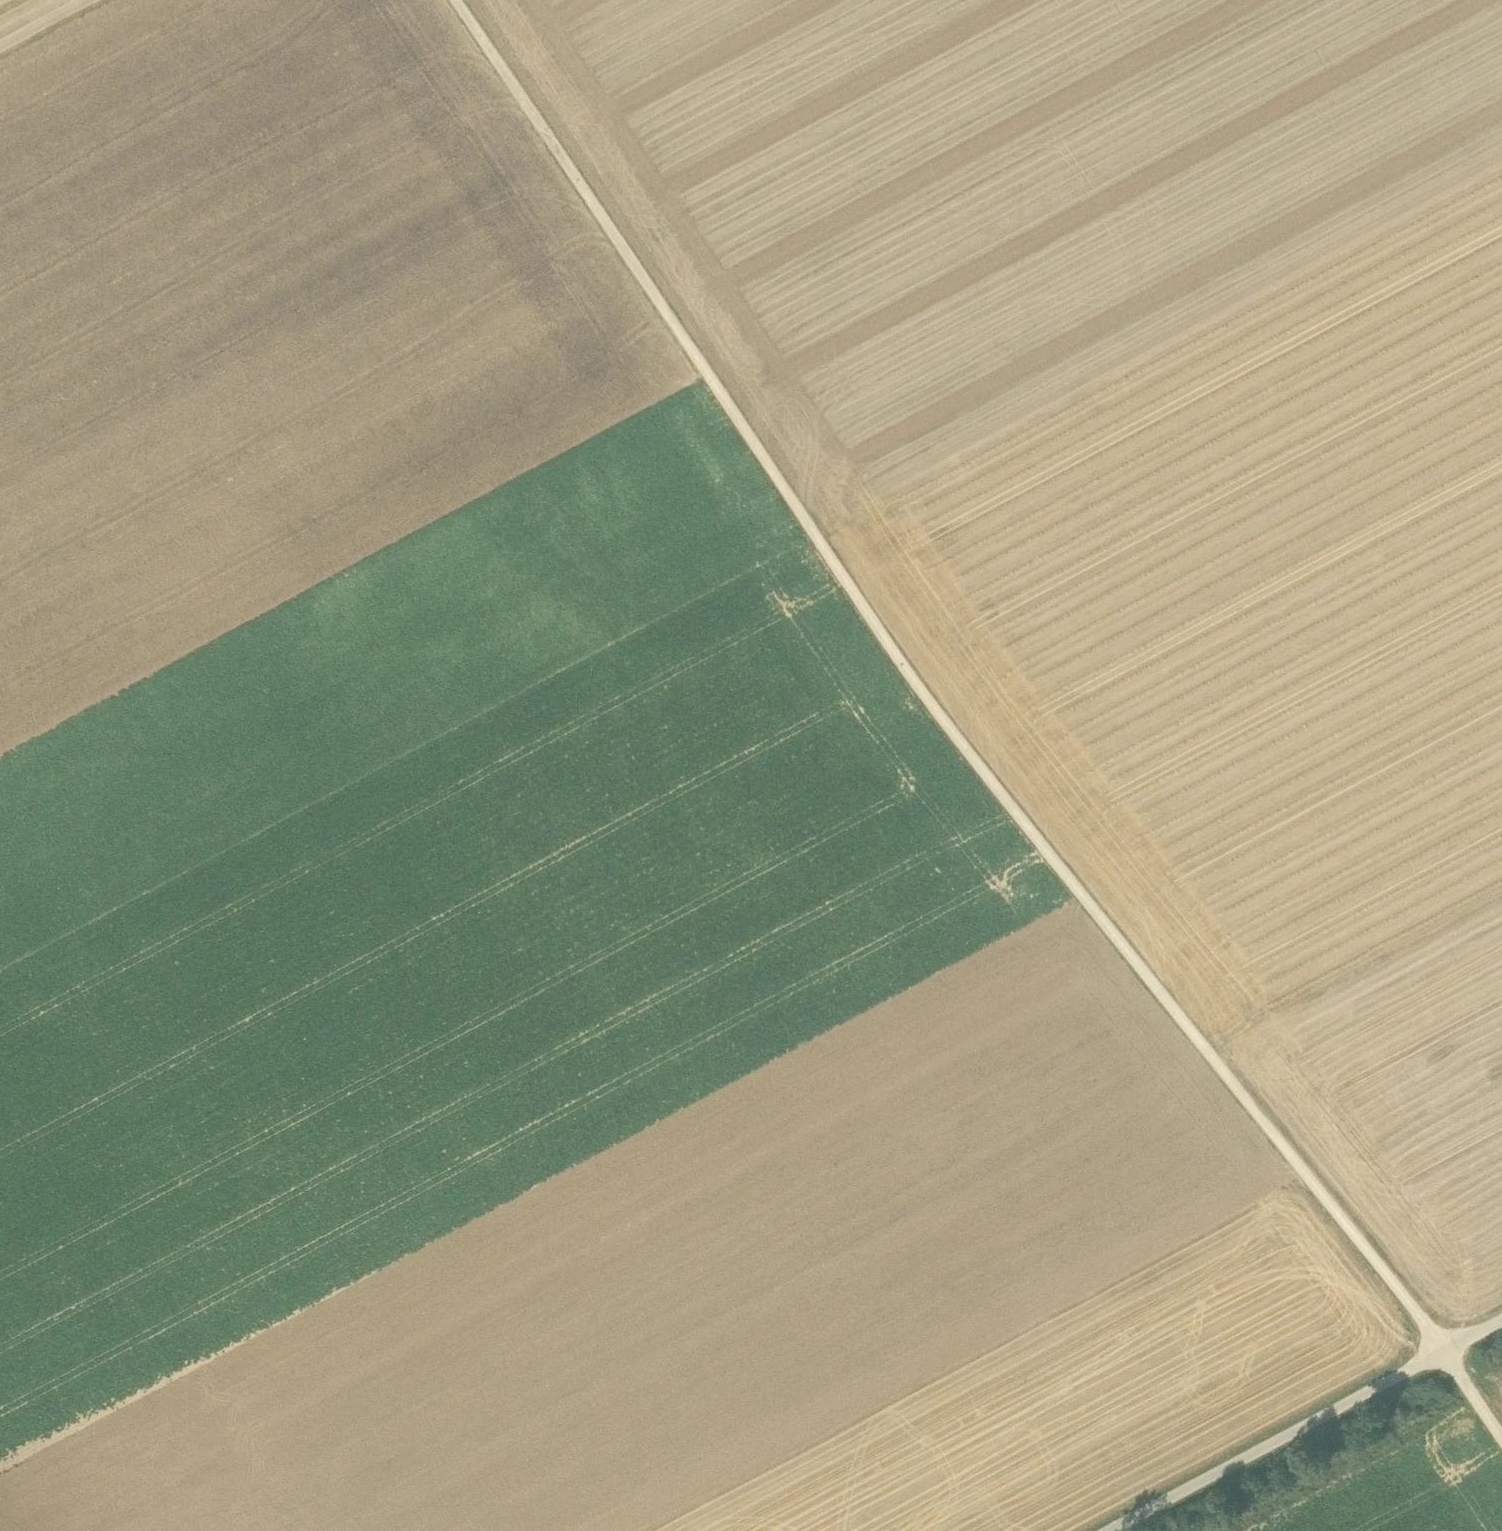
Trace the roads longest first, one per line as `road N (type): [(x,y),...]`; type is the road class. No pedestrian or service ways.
road 1 (track): [(453,0),(873,642),(1447,1349),(1501,1435)]
road 2 (track): [(1114,1530),(1501,1320)]

